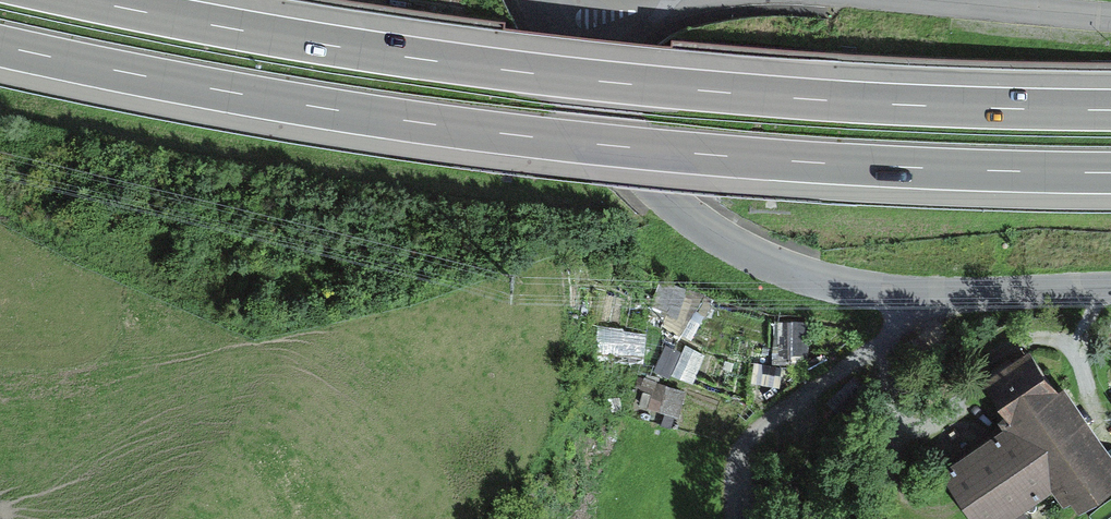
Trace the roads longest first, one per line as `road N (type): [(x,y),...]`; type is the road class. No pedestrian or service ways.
road 1 (motorway): [(0,46),(503,135),(798,163),(1110,173)]
road 2 (motorway): [(1110,109),(623,82),(324,44),(92,0)]
road 3 (residential): [(566,19),(620,130),(663,193),(737,245),(795,271),(875,290),(1110,287)]
road 4 (residential): [(932,0),(1110,17)]

